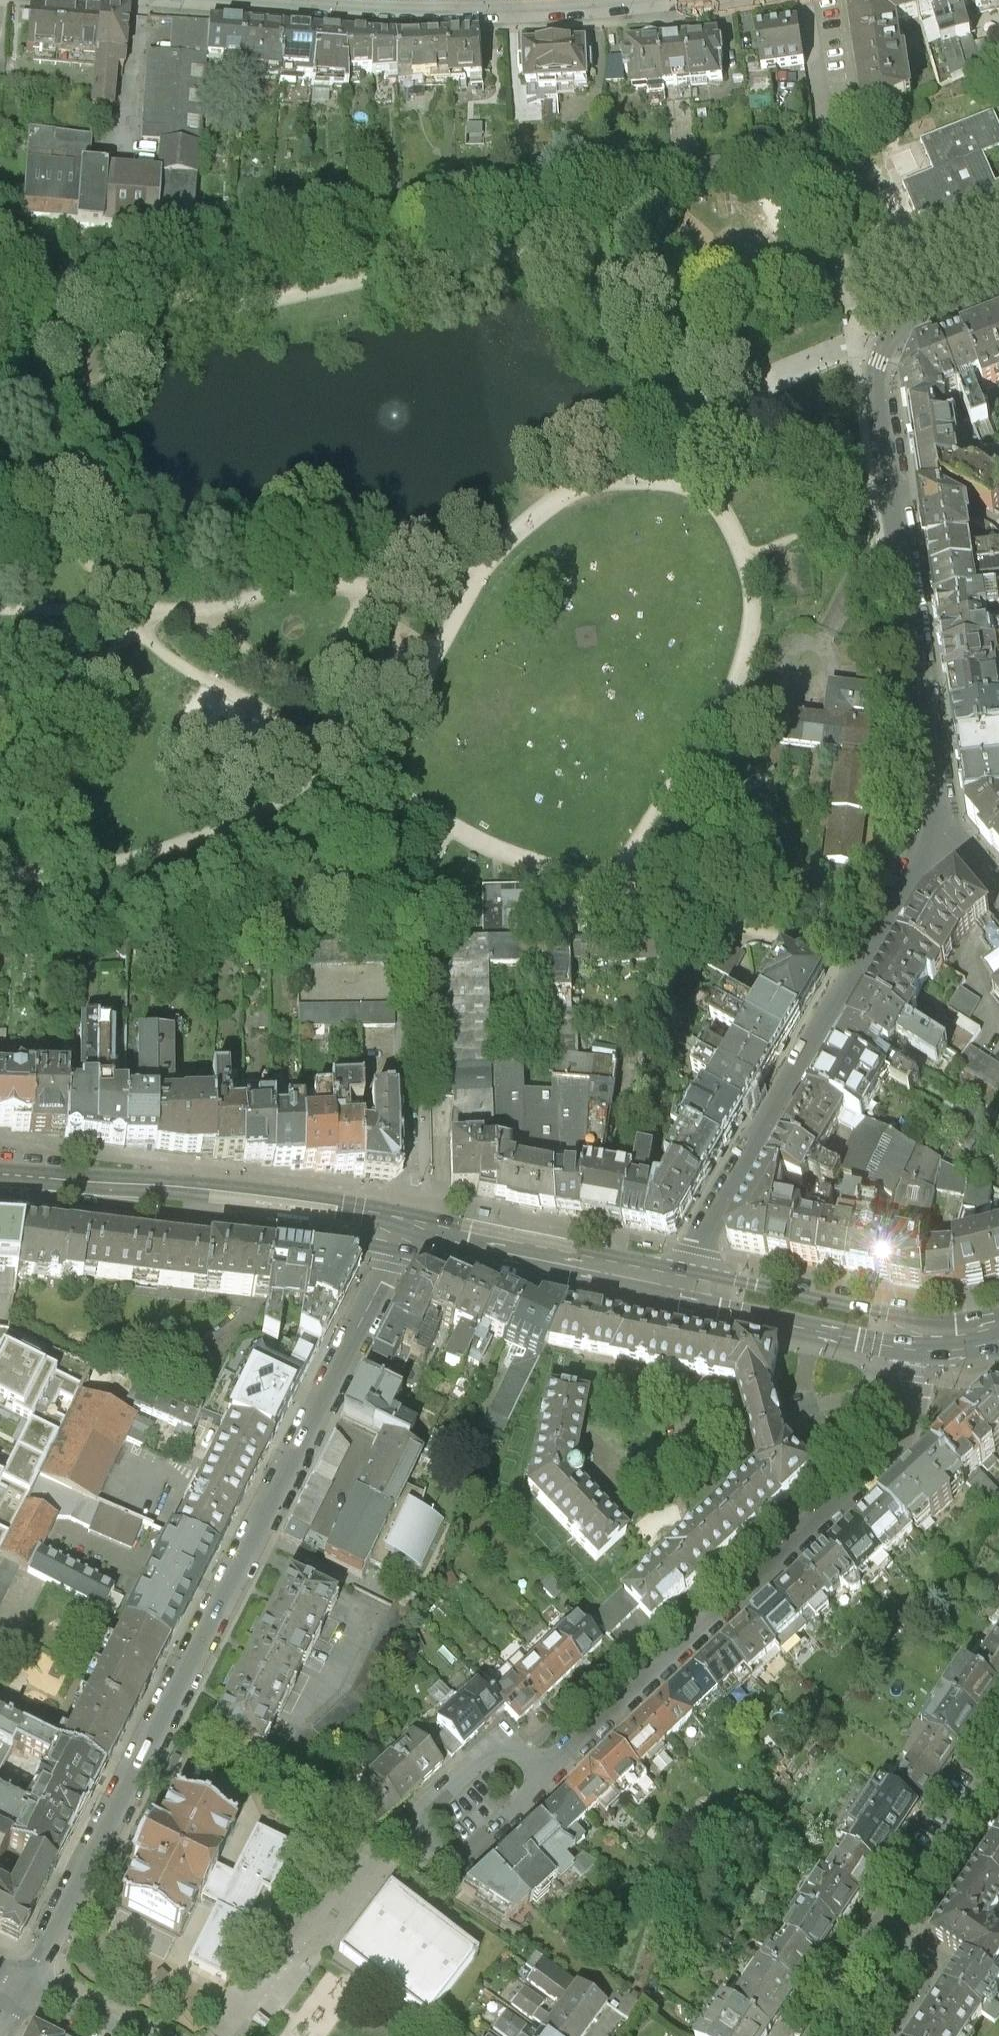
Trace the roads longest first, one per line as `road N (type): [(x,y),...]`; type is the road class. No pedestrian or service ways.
road 1 (residential): [(29,1980),(408,1234)]
road 2 (residential): [(998,274),(896,332),(879,377),(944,821)]
road 3 (residential): [(552,1774),(902,1438),(923,1349)]
road 4 (residential): [(944,821),(700,1242),(694,1271)]
road 5 (residential): [(638,0),(371,8),(230,0)]
road 6 (primary): [(408,1234),(380,1212),(337,1205),(194,1186),(37,1183)]
road 7 (primary): [(37,1183),(376,1244),(408,1234)]
road 8 (residential): [(998,1764),(813,2035)]
road 9 (residential): [(552,1774),(515,1752),(491,1750),(417,1817),(414,1835),(451,1859),(465,1857)]
road 10 (primary): [(687,1304),(923,1349)]
road 11 (primary): [(923,1317),(694,1271)]
road 12 (primary): [(408,1234),(607,1274)]
road 13 (residential): [(29,1980),(137,2035)]

